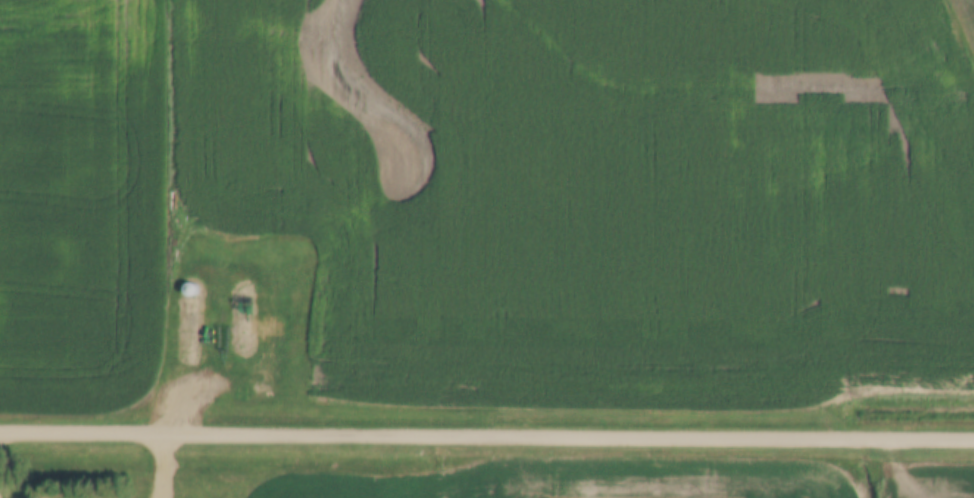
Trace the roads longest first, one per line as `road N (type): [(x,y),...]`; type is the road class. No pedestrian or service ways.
road 1 (tertiary): [(0,434),(973,443)]
road 2 (track): [(973,390),(871,386),(801,406),(384,402),(218,382)]
road 3 (track): [(506,0),(612,89),(628,92),(910,87),(973,66)]
road 4 (track): [(411,196),(429,171),(431,149),(339,77),(334,37),(343,0)]

